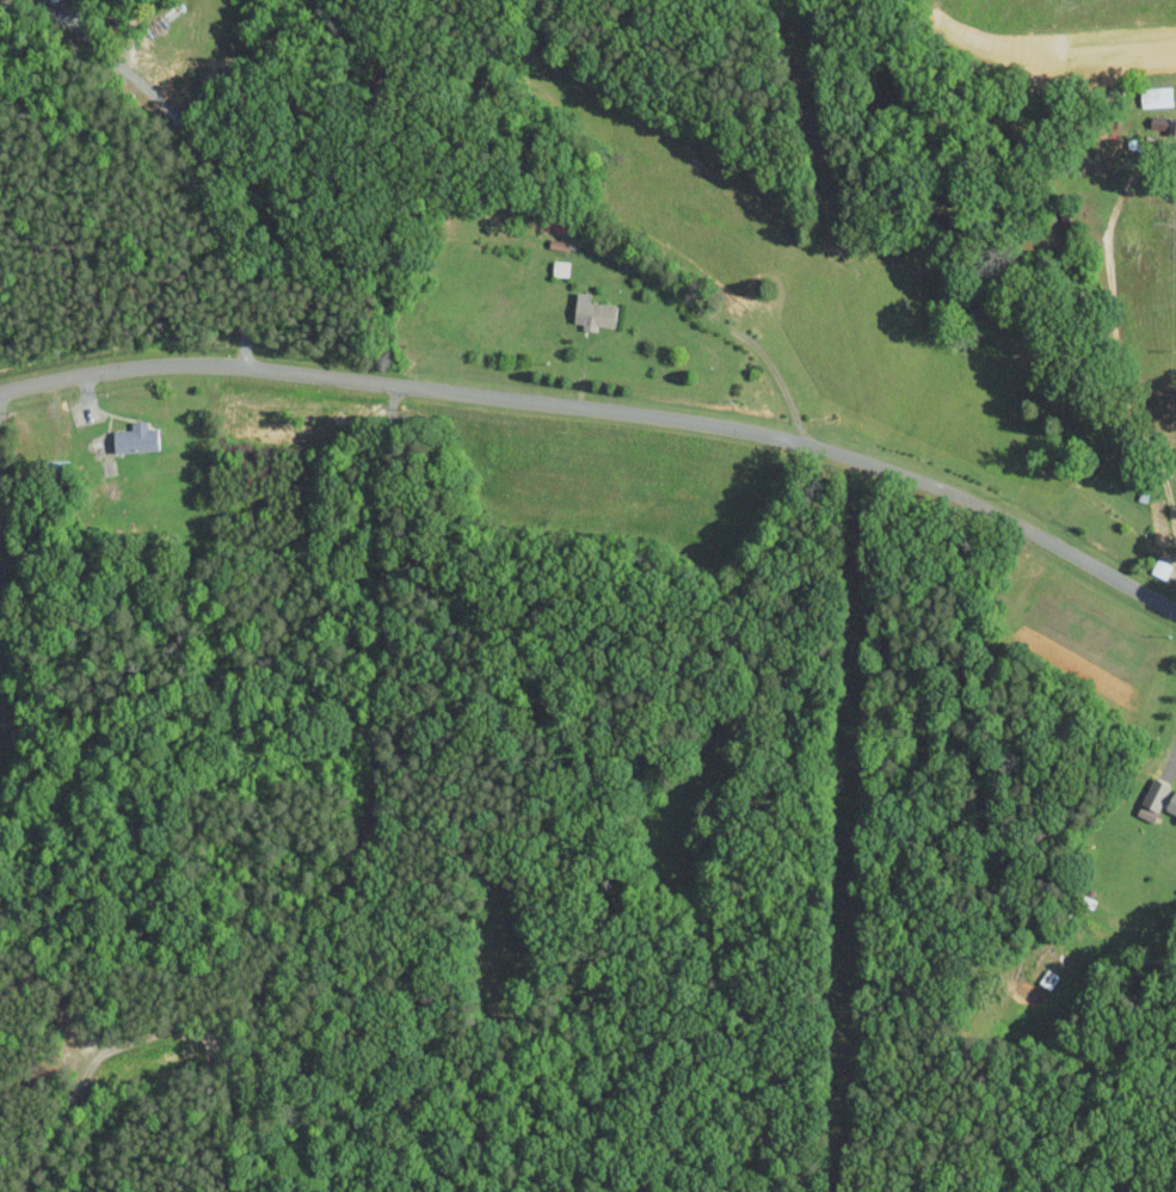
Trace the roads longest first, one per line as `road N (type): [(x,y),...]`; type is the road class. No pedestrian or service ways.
road 1 (residential): [(1175,613),(949,502),(866,467),(749,435),(250,369),(158,370),(0,397)]

